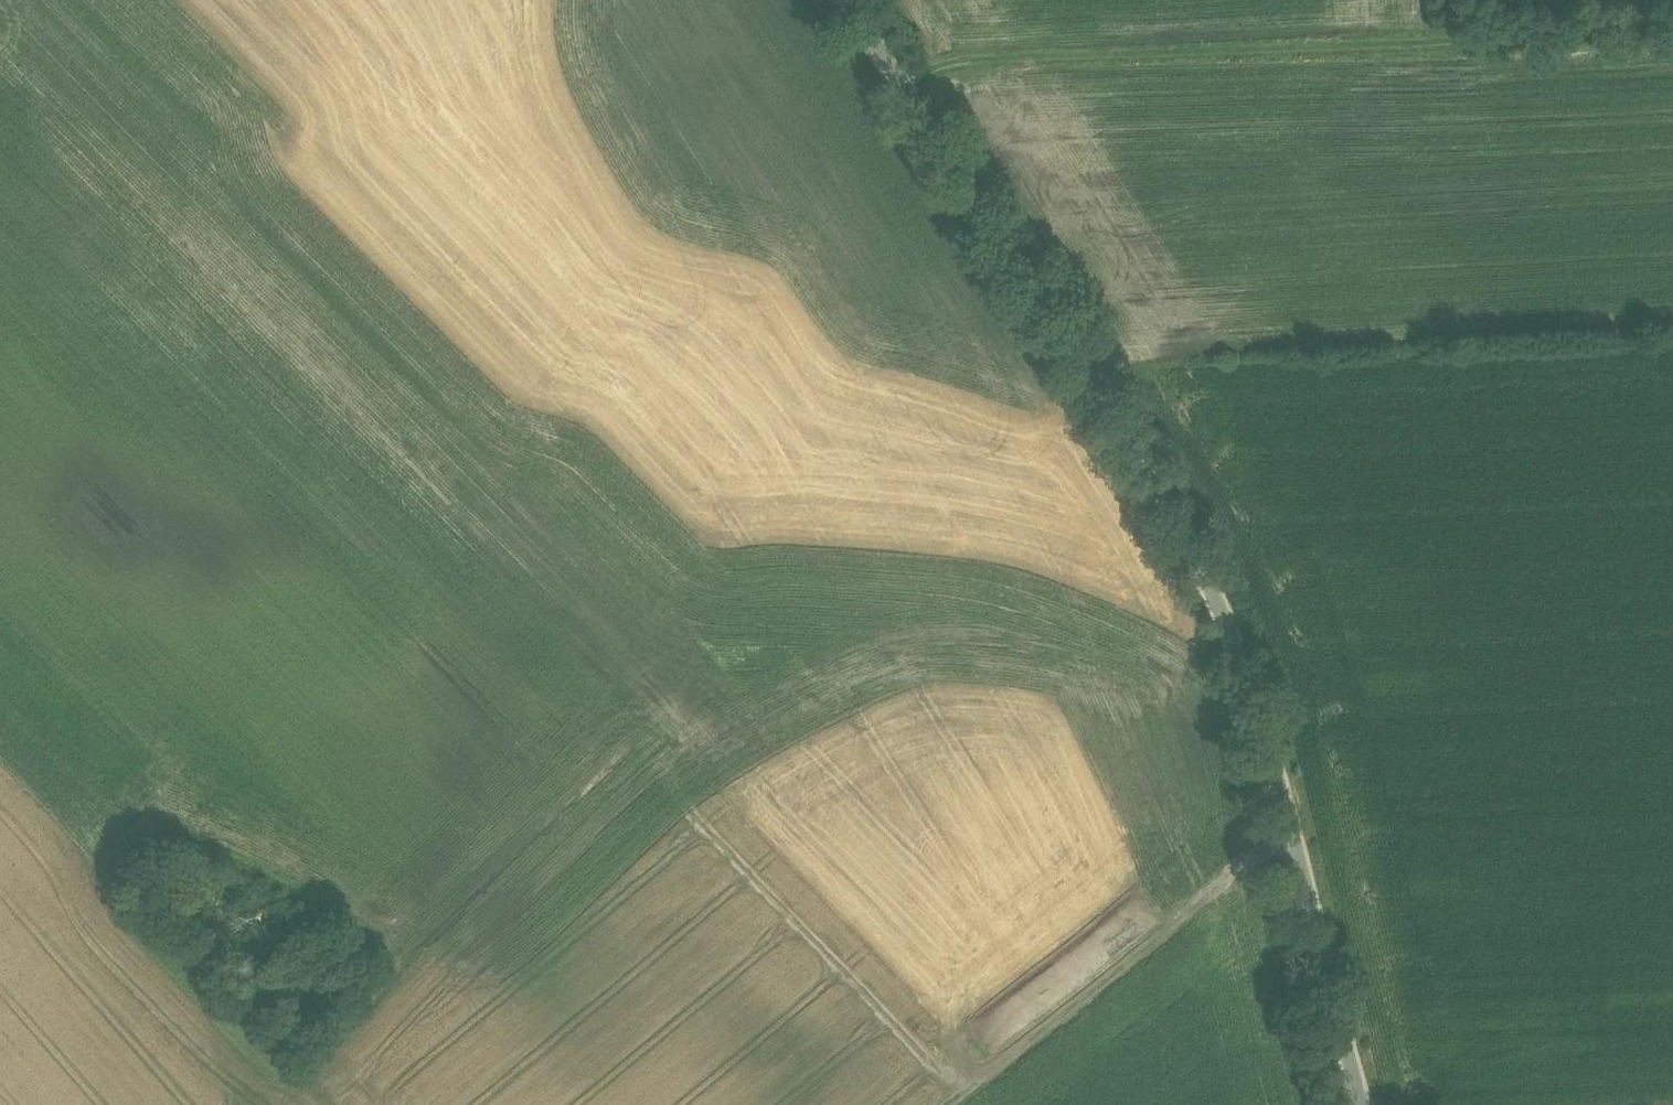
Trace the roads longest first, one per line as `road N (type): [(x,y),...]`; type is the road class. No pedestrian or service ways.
road 1 (unclassified): [(1359,1104),(1292,835),(1222,608),(843,0)]
road 2 (track): [(898,89),(957,62),(1672,26)]
road 3 (track): [(950,1104),(1260,848),(1292,835)]

